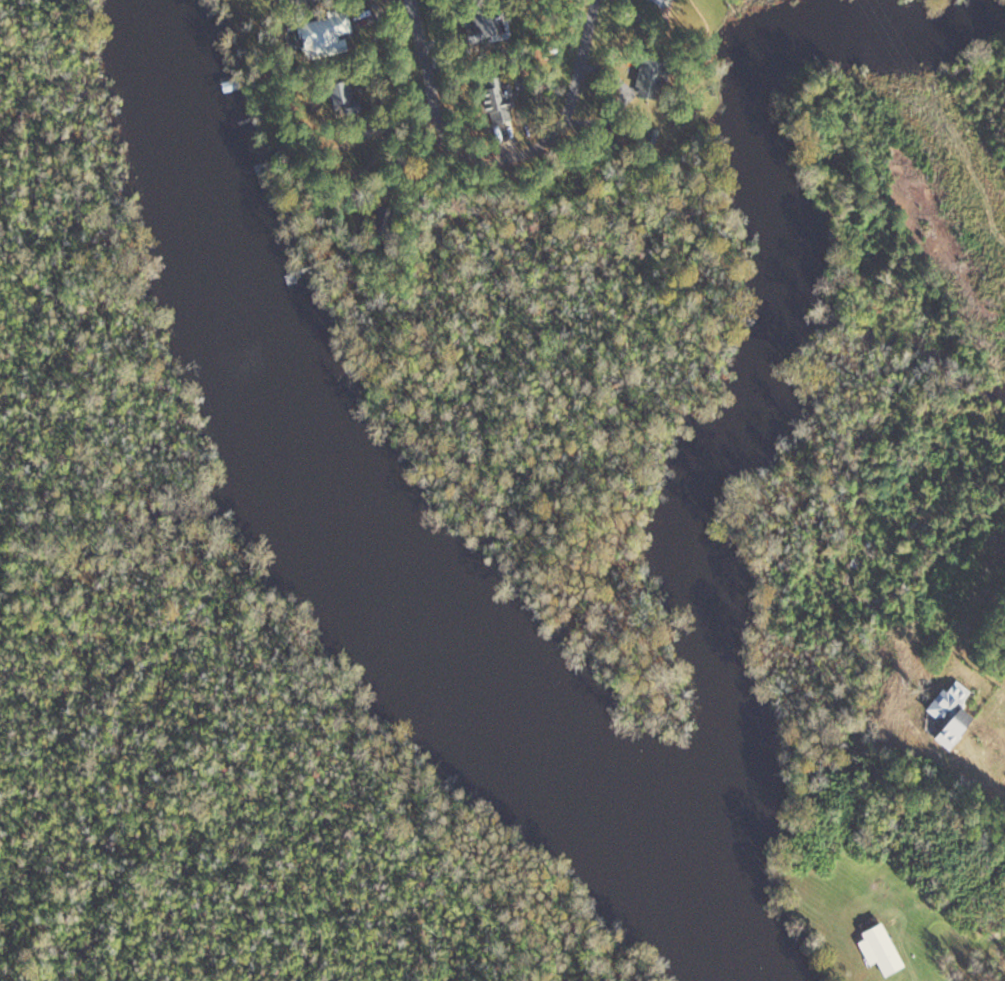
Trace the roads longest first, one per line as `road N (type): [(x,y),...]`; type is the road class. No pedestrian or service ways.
road 1 (residential): [(439,147),(494,161),(531,150),(554,131),(593,0)]
road 2 (residential): [(407,0),(439,147)]

